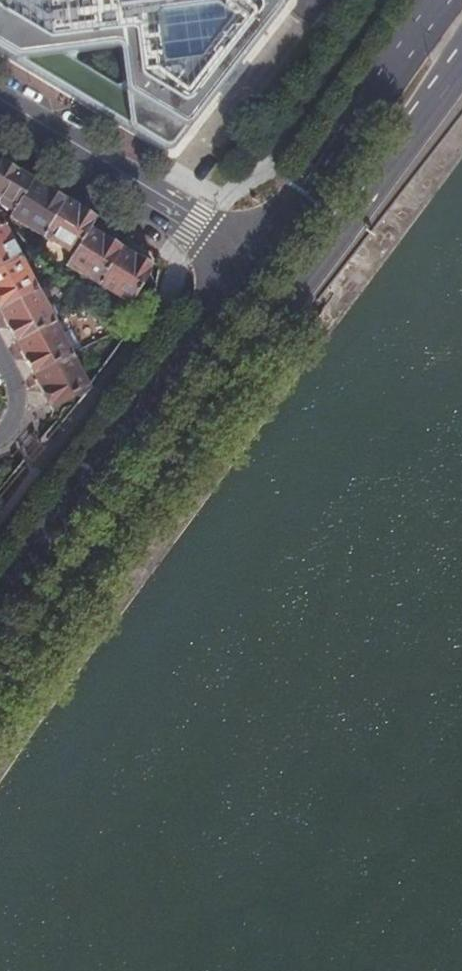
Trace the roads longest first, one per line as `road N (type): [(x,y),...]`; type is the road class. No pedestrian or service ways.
road 1 (primary): [(0,686),(271,337),(461,69)]
road 2 (primary): [(248,257),(0,598)]
road 3 (primary): [(443,0),(248,257)]
road 4 (tertiary): [(0,104),(248,257)]

